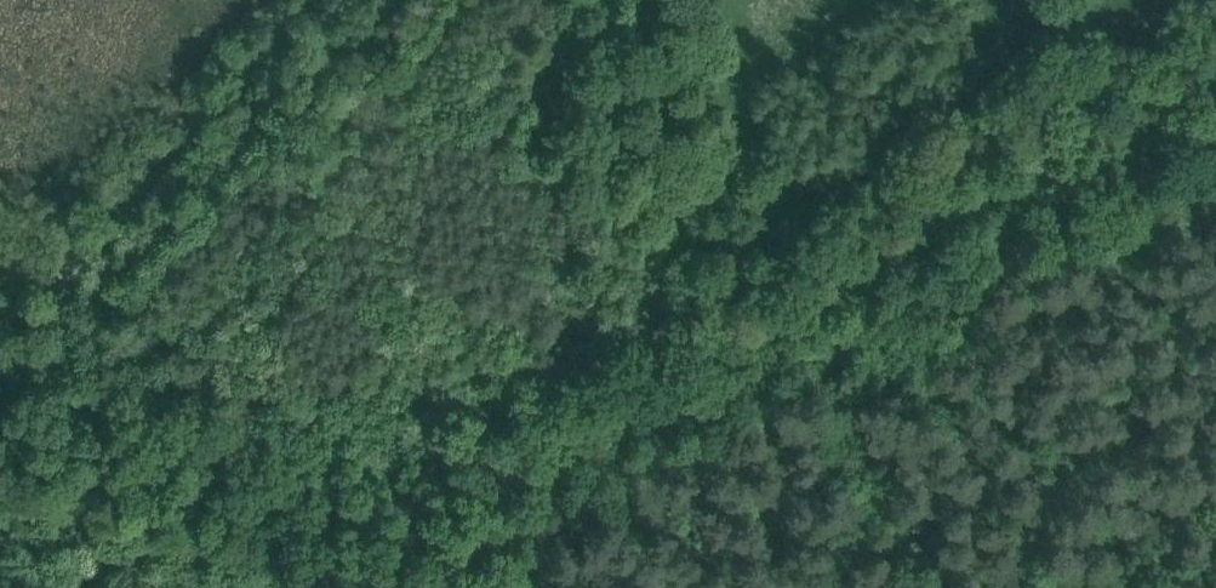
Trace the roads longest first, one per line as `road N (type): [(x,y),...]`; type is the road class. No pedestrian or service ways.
road 1 (unclassified): [(0,361),(82,260),(323,0)]

